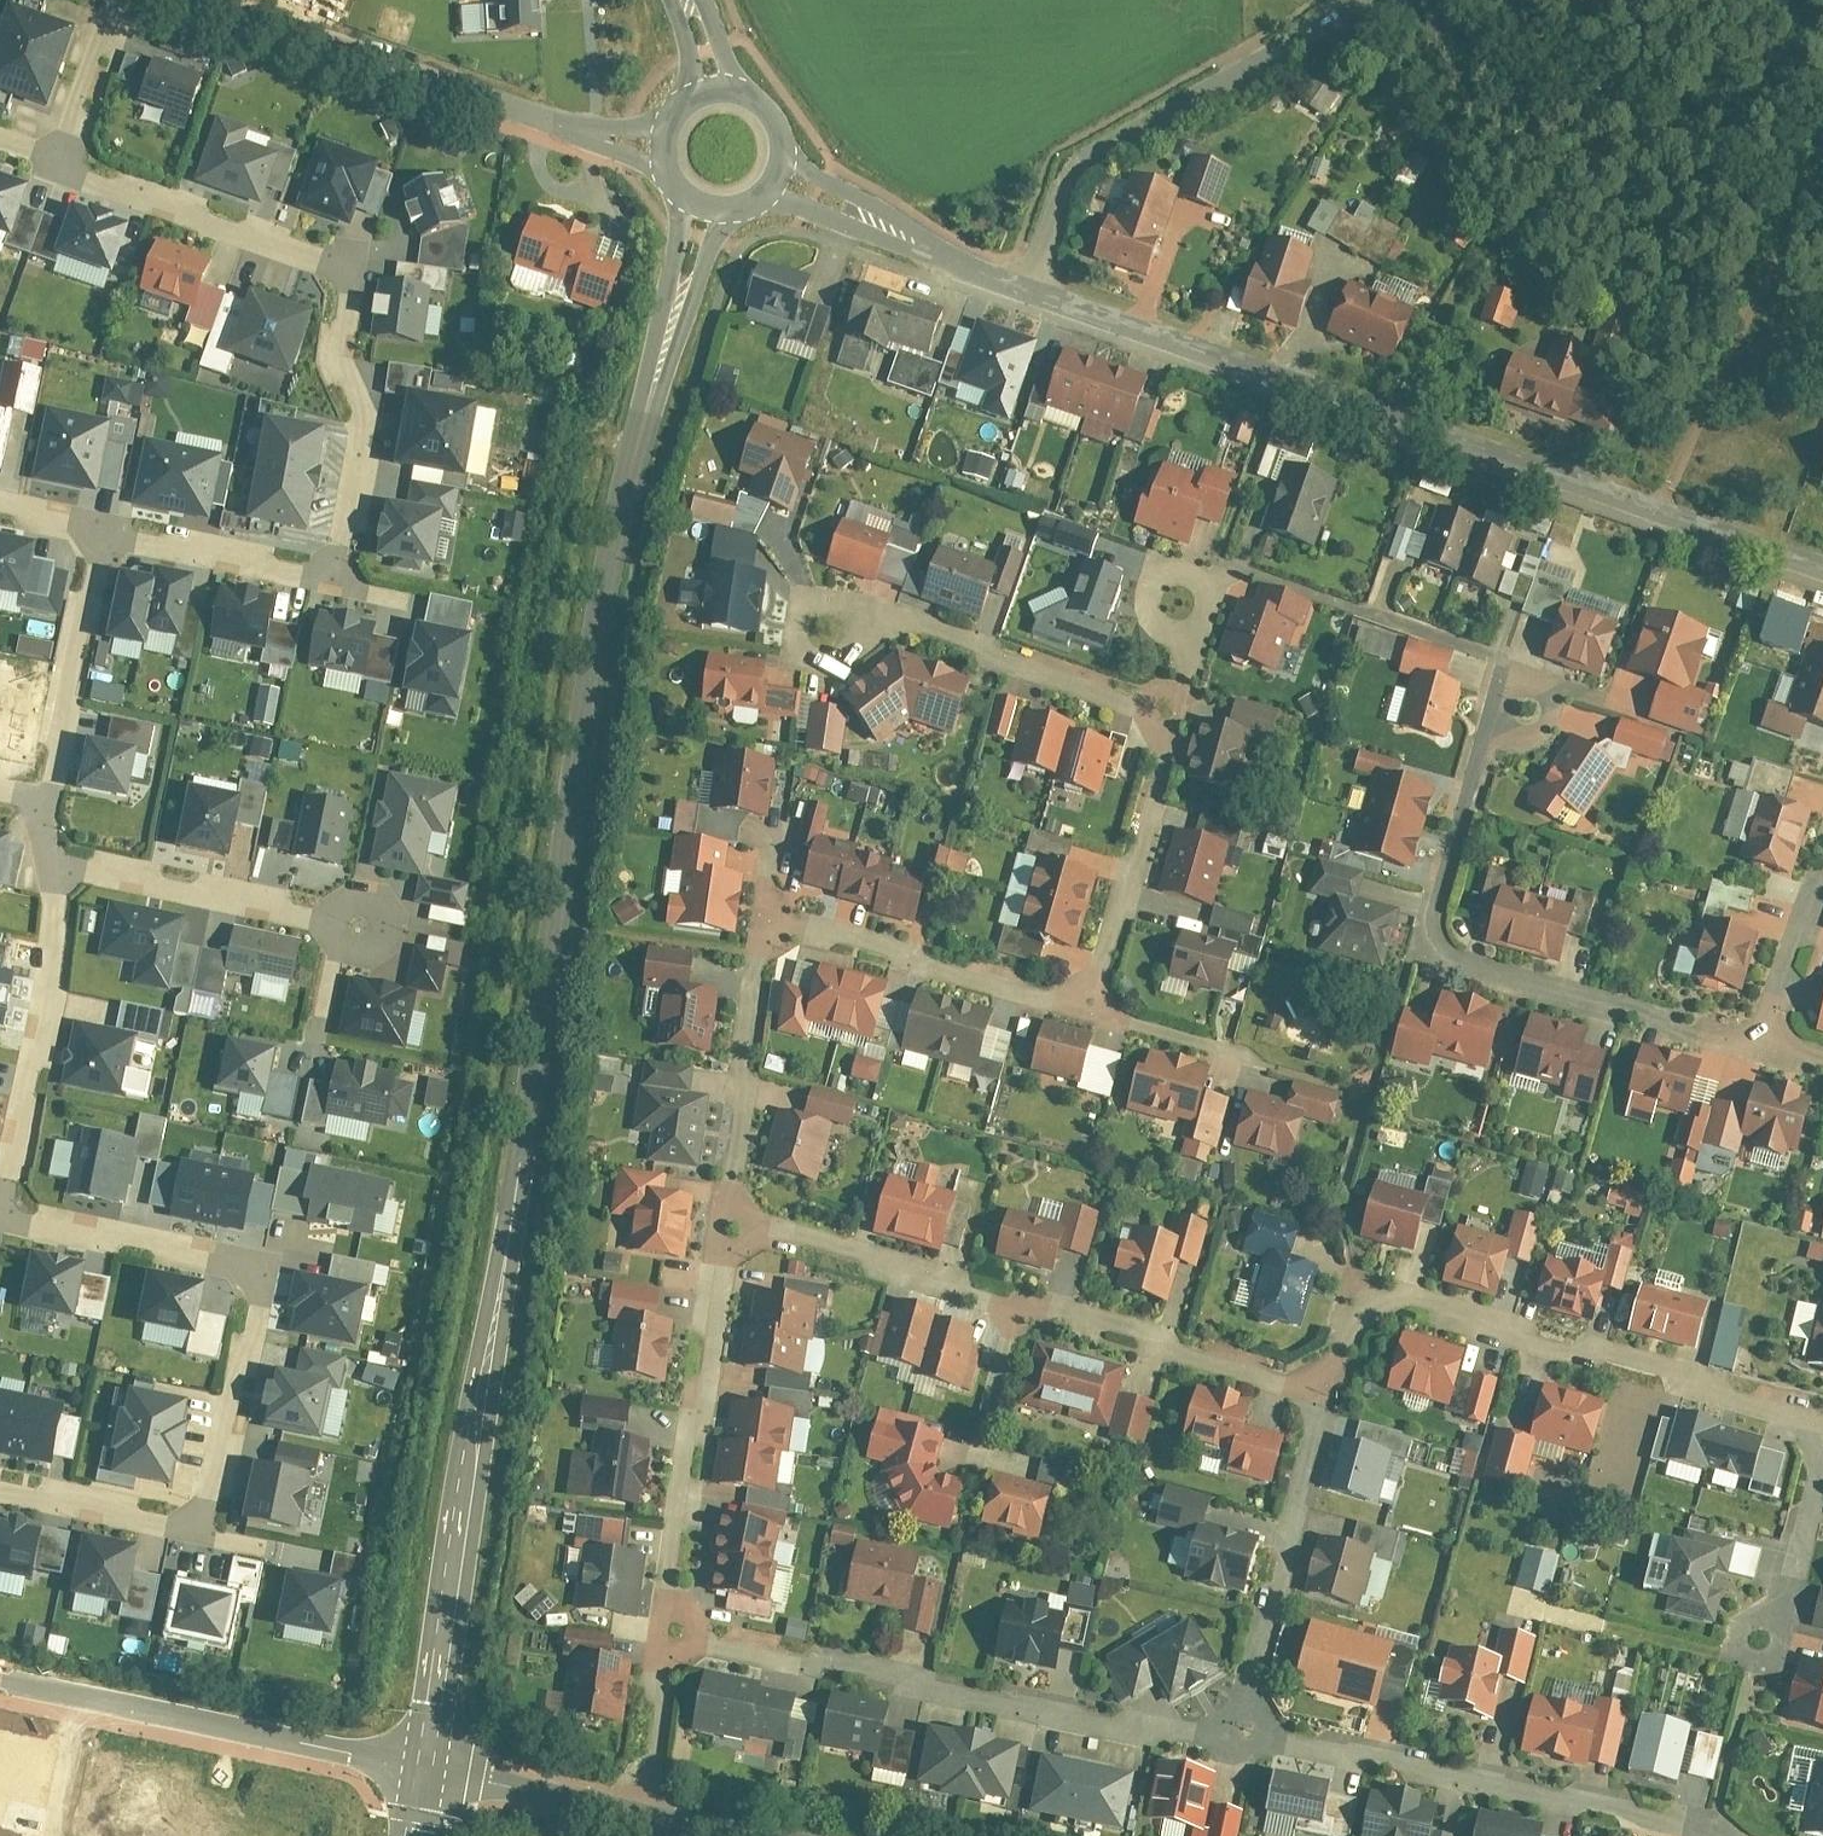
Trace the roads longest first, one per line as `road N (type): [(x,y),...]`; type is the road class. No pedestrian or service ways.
road 1 (tertiary): [(429,1770),(623,500)]
road 2 (residential): [(103,535),(339,580),(371,443),(347,367),(364,270),(60,165)]
road 3 (residential): [(1028,295),(1822,566)]
road 4 (residential): [(0,1494),(181,1527),(221,1497),(260,1300),(235,1260),(7,1218)]
road 5 (residential): [(1763,1053),(1441,968),(1418,942),(1489,727),(1527,710)]
road 6 (residential): [(723,1222),(767,932),(814,933),(1095,1015)]
road 7 (residential): [(723,1222),(1233,1374),(1311,1389)]
road 8 (residential): [(662,1648),(1198,1745),(1236,1745)]
road 9 (residential): [(1311,1389),(1338,1368),(1365,1315),(1398,1305),(1822,1425)]
road 10 (residential): [(1236,1745),(1285,1743),(1687,1835)]
road 11 (residential): [(1028,295),(1081,167),(1341,0)]
road 12 (unclassified): [(0,1686),(429,1770)]
road 13 (residential): [(662,1648),(723,1222)]
road 14 (residential): [(1822,1443),(1722,1835)]
road 15 (residential): [(818,643),(895,623),(1171,719)]
road 16 (residential): [(1236,1745),(1321,1428),(1311,1389)]
road 17 (residential): [(7,1218),(66,868)]
road 18 (residential): [(190,0),(509,111)]
road 19 (residential): [(382,931),(66,868)]
road 20 (tertiary): [(623,500),(706,263),(735,213)]
road 21 (tertiary): [(681,198),(676,256),(623,500)]
road 22 (residential): [(1171,719),(1095,1015)]
road 23 (residential): [(1028,295),(824,184),(783,141)]
road 24 (residential): [(755,205),(809,214),(1028,295)]
road 25 (residential): [(48,810),(103,535)]
road 26 (unclassified): [(429,1770),(637,1820)]
road 27 (residential): [(1822,879),(1763,1053)]
road 28 (residential): [(60,165),(117,0)]
road 29 (residential): [(637,1820),(662,1648)]
road 30 (residential): [(509,111),(667,178)]
road 31 (residential): [(670,121),(597,129),(509,111)]
road 32 (residential): [(1190,644),(1157,620),(1149,594),(1158,578),(1177,572),(1216,583)]
road 33 (residential): [(1095,1015),(1225,1051)]
road 34 (tertiary): [(755,100),(689,0)]

